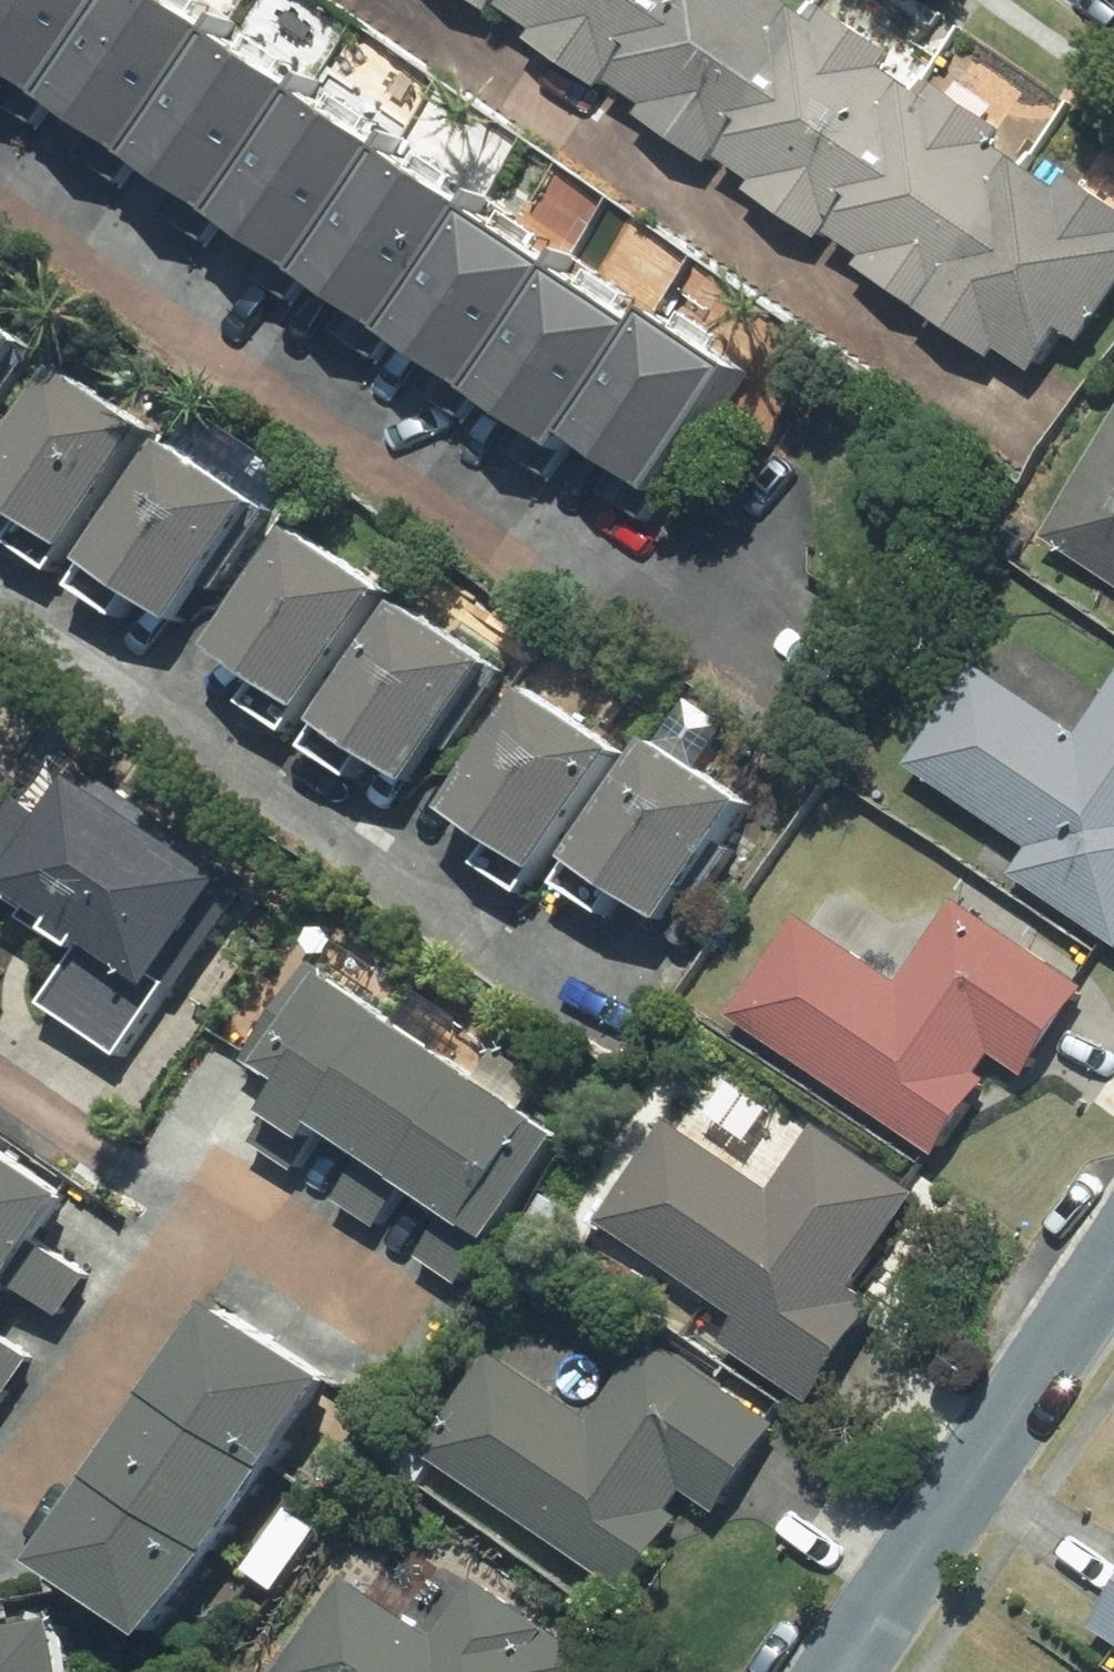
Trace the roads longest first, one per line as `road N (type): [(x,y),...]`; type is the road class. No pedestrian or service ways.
road 1 (residential): [(1113,1273),(846,1671)]

